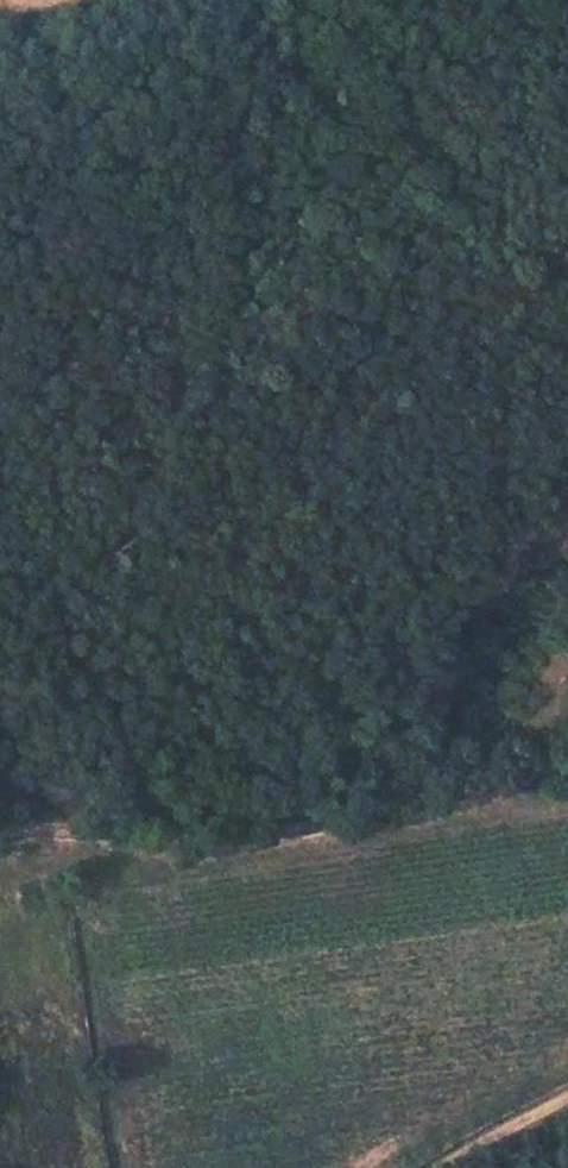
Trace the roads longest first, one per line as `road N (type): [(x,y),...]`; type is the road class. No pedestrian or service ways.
road 1 (track): [(433,1167),(567,1091)]

